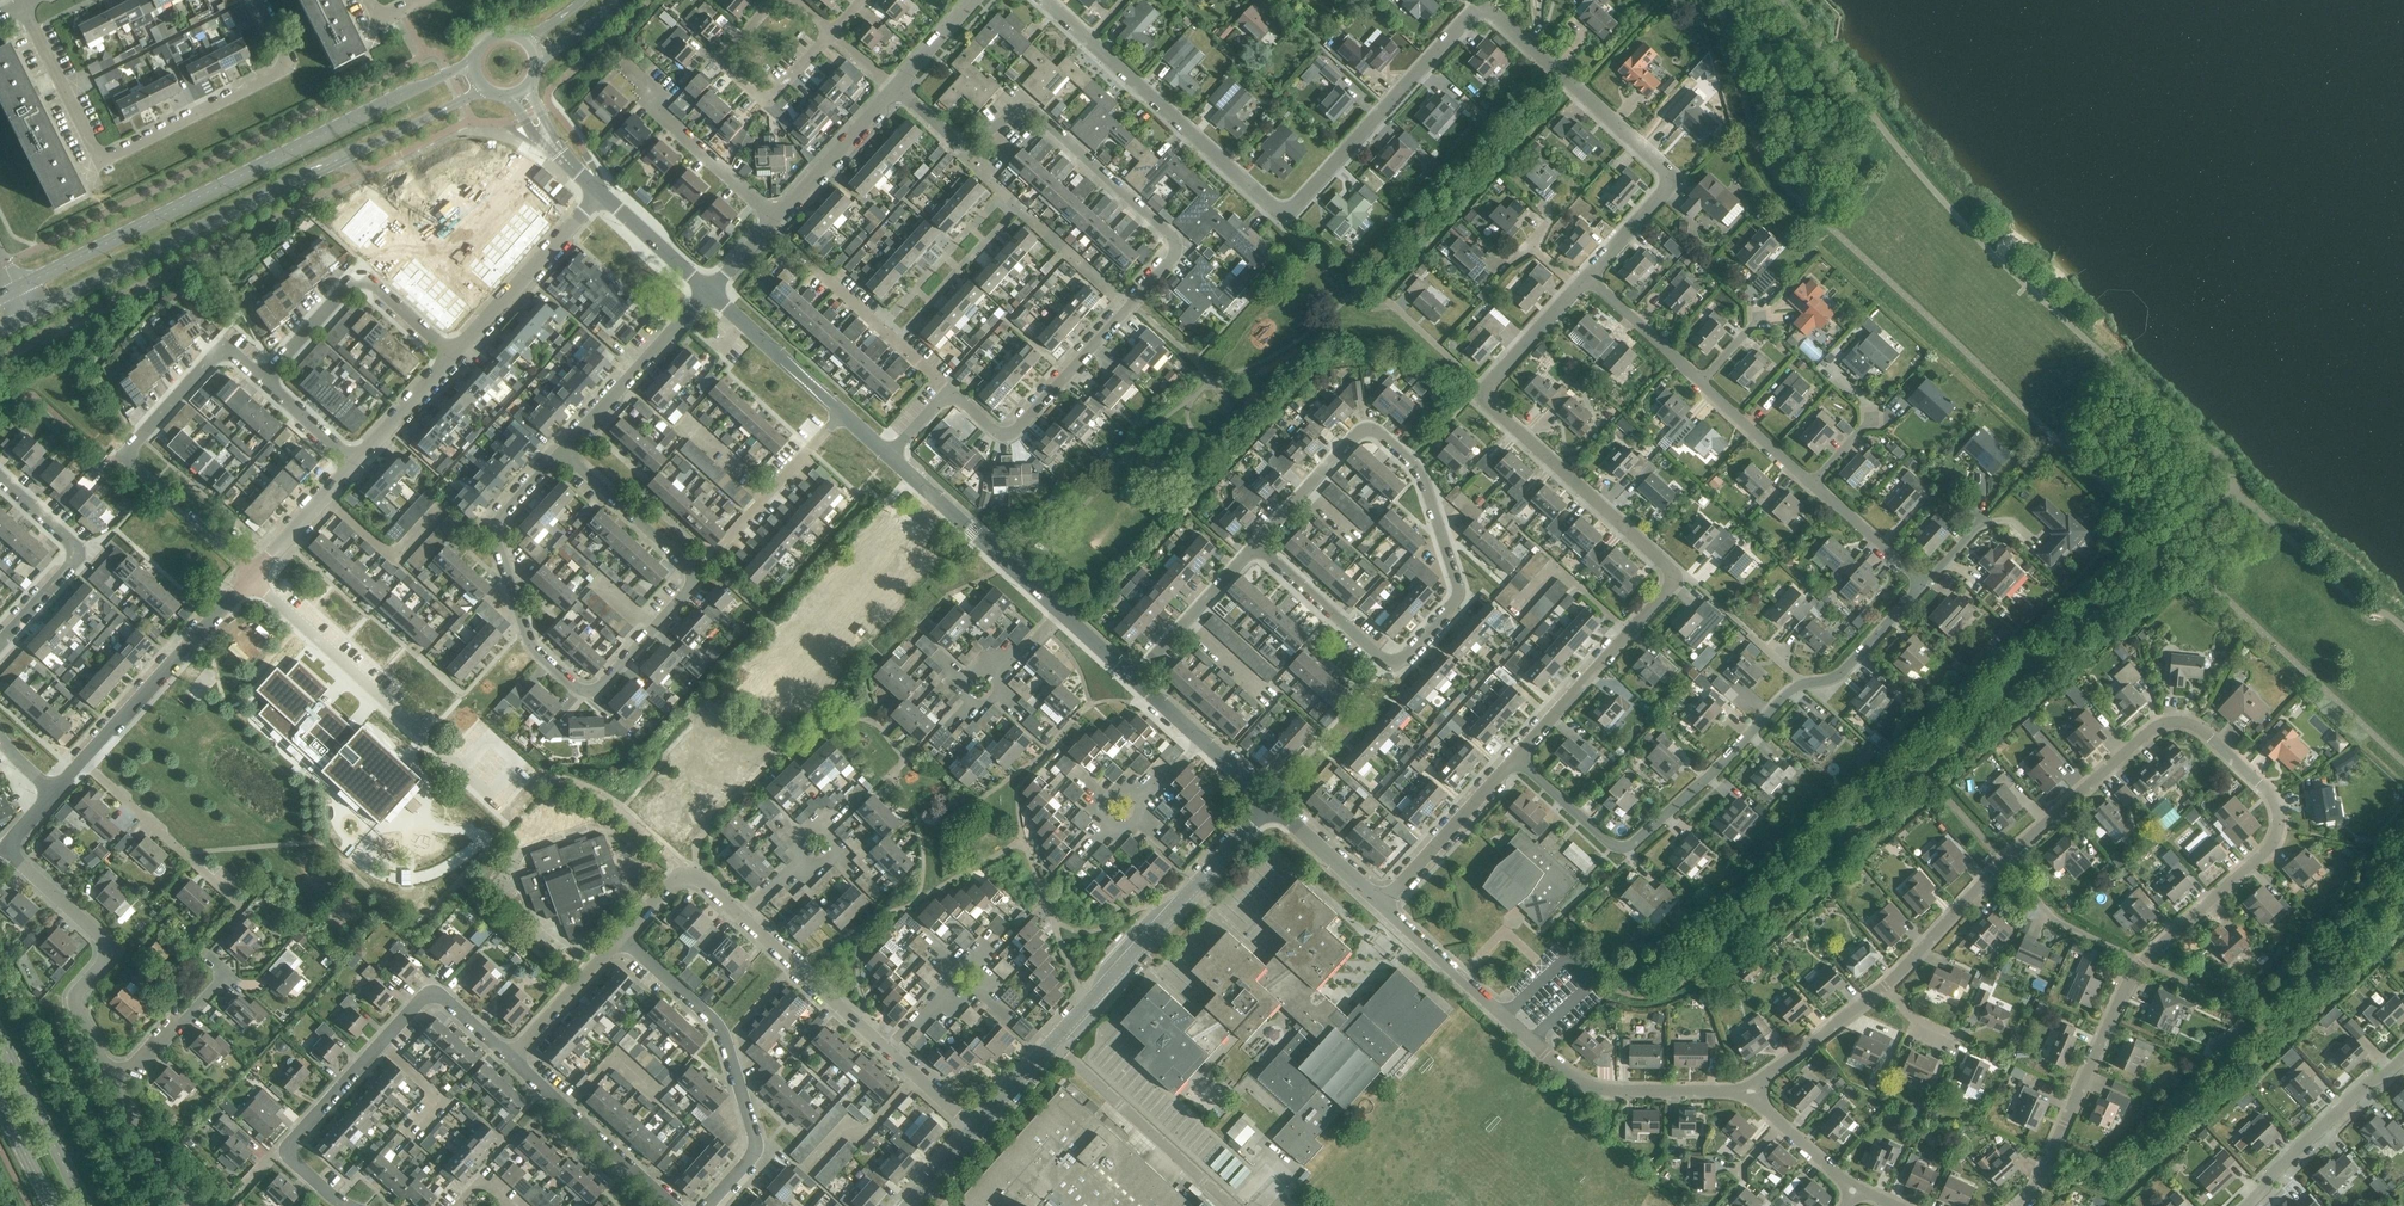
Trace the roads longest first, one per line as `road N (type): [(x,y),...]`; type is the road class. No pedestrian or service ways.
road 1 (residential): [(2138,960),(2270,851),(2280,830),(2273,801),(2204,730),(2164,729),(2114,763),(2003,860),(1886,986)]
road 2 (residential): [(948,390),(1009,437),(1173,260),(1175,247),(1036,114),(1016,112),(962,145),(897,87)]
road 3 (residential): [(1511,758),(1675,579),(1480,393),(1589,276)]
road 4 (residential): [(559,454),(689,569),(693,581),(600,692),(582,692),(528,641),(496,532),(501,516)]
road 5 (residential): [(1481,9),(1288,210),(1271,205),(1088,48)]
road 6 (secondary): [(477,65),(18,288)]
road 7 (secondary): [(32,315),(486,90)]
road 8 (residential): [(1259,548),(1358,436),(1373,431),(1412,463),(1458,590),(1453,607),(1400,661),(1386,665)]
road 9 (residential): [(24,3),(92,143),(107,157),(280,72),(286,54),(261,0)]
road 10 (residential): [(1752,1095),(1588,1091),(1378,903)]
road 11 (tertiary): [(975,1127),(1266,801)]
road 12 (residential): [(1798,683),(1713,774),(1623,849),(1606,843),(1511,758)]
road 13 (residential): [(1589,276),(1667,189),(1668,172),(1481,9)]
road 14 (residential): [(255,576),(136,471),(138,445),(213,361),(225,359),(269,387)]
road 15 (residential): [(114,1078),(75,1001),(103,966),(105,943),(12,850),(16,834),(54,794)]
road 16 (residential): [(516,817),(255,576)]
road 17 (residential): [(707,1205),(753,1151),(749,1109),(718,1025),(621,939)]
road 18 (residential): [(285,1147),(432,992),(512,1059)]
road 19 (residential): [(2016,1205),(2044,1168),(2138,960)]
road 20 (residential): [(269,387),(359,283),(453,361)]
road 21 (residential): [(83,763),(255,576)]
road 22 (residential): [(776,227),(651,108),(659,98),(628,67)]
road 23 (tertiary): [(1058,609),(889,455)]
road 24 (residential): [(453,361),(599,192)]
road 25 (residential): [(0,484),(77,561),(0,641)]
road 26 (residential): [(512,1059),(676,1205)]
road 27 (residential): [(559,454),(710,295)]
road 28 (residential): [(2403,1057),(2245,1205)]
road 29 (residential): [(242,909),(83,763)]
road 30 (residential): [(948,390),(790,254)]
road 31 (residential): [(1378,903),(1511,758)]
road 32 (residential): [(890,1053),(746,920)]
road 33 (secondary): [(87,1205),(0,1036)]
road 34 (residential): [(776,227),(897,87)]
road 35 (residential): [(1135,681),(1259,548)]
road 36 (tertiary): [(843,414),(710,295)]
road 37 (residential): [(1886,986),(1752,1095)]
road 38 (residential): [(1386,665),(1259,548)]
road 39 (residential): [(746,920),(681,871),(621,939)]
road 40 (residential): [(731,541),(843,414)]
road 41 (residential): [(1923,584),(1840,676),(1798,683)]
road 42 (residential): [(621,939),(512,1059)]
road 43 (residential): [(1589,276),(1703,382)]
road 44 (residential): [(114,1078),(181,1027),(228,974)]
road 45 (residential): [(1378,903),(1266,801)]
road 46 (tertiary): [(710,295),(599,192)]
road 47 (residential): [(194,1205),(114,1078)]
road 48 (residential): [(1703,382),(1814,482)]
road 49 (residential): [(352,471),(453,361)]
road 50 (residential): [(1814,482),(1923,584)]
road 51 (residential): [(776,0),(729,61),(756,93),(780,89)]
road 52 (residential): [(255,576),(352,471)]
road 53 (residential): [(945,994),(972,1001),(985,993),(989,959),(954,961),(945,980)]
road 54 (tertiary): [(599,192),(558,155),(519,95)]
road 55 (residential): [(897,87),(981,0)]
road 56 (residential): [(1140,796),(1141,823),(1108,828),(1107,798),(1130,792)]

